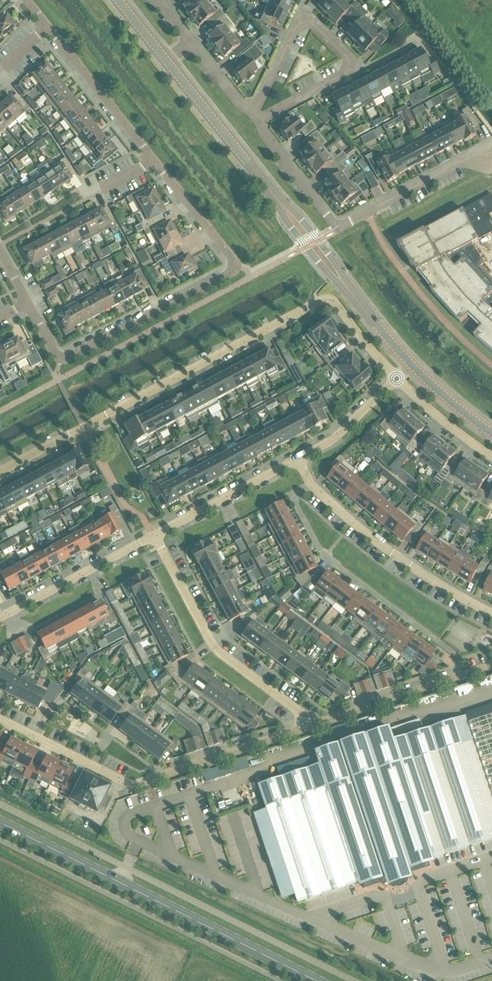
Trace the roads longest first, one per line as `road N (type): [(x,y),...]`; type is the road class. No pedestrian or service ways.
road 1 (residential): [(396,379),(332,301),(322,300),(0,472)]
road 2 (residential): [(28,303),(65,359),(240,267),(154,163)]
road 3 (secondary): [(316,980),(0,823)]
road 4 (residential): [(305,727),(133,786),(0,718)]
road 5 (residential): [(259,119),(338,230),(491,146)]
road 6 (residential): [(255,113),(297,23),(310,21),(350,58),(351,72),(259,119)]
road 7 (residential): [(305,727),(299,711),(212,649),(154,535)]
road 8 (residential): [(491,613),(369,536),(312,487),(299,461)]
road 9 (residential): [(491,664),(305,727)]
road 10 (tertiary): [(279,203),(166,61)]
road 11 (residential): [(0,246),(154,163)]
road 12 (residential): [(154,535),(0,617)]
road 13 (residential): [(154,163),(47,28)]
road 14 (residential): [(299,461),(154,535)]
road 15 (residential): [(396,379),(333,442),(299,461)]
road 16 (residential): [(491,456),(396,379)]

